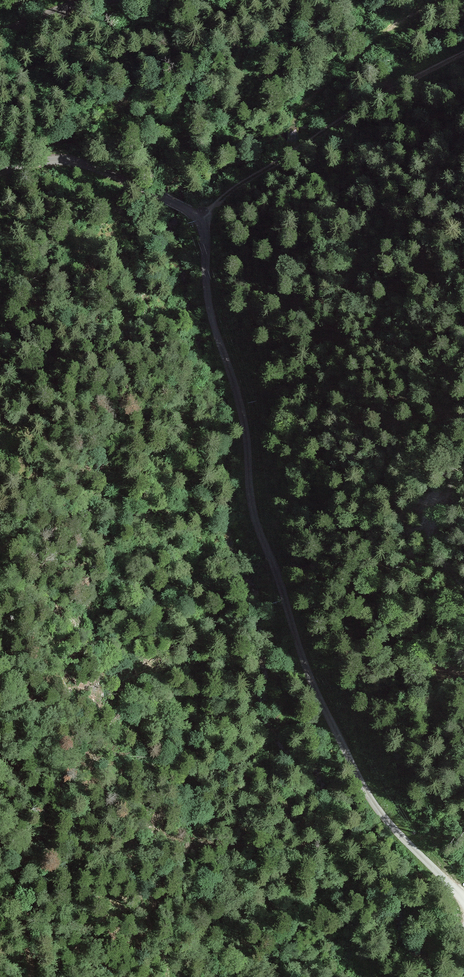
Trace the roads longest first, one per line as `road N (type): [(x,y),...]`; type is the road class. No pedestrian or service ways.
road 1 (track): [(463,899),(371,804),(308,672),(255,522),(244,425),(210,314),(201,222),(84,166),(47,162),(0,173)]
road 2 (track): [(201,222),(297,151),(382,132),(426,86),(463,84)]
road 3 (track): [(0,36),(82,4),(137,0)]
road 4 (track): [(0,843),(32,976)]

